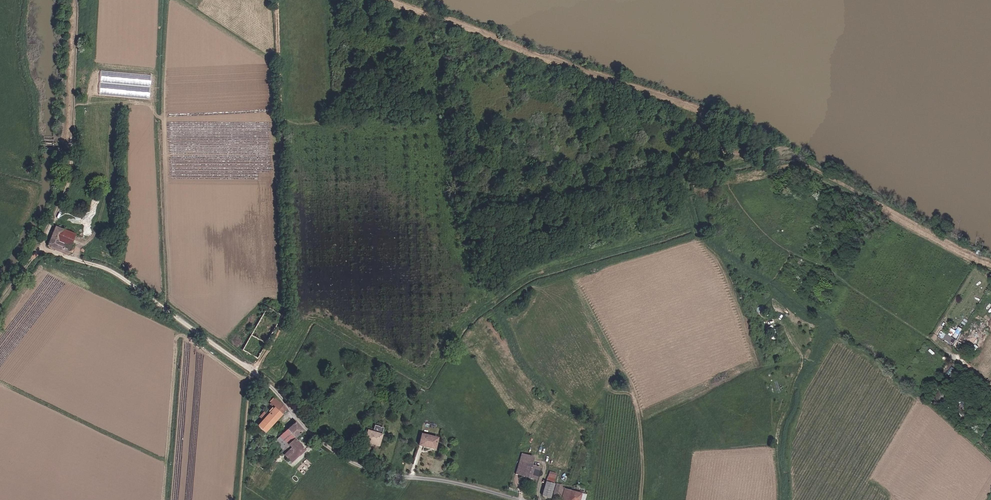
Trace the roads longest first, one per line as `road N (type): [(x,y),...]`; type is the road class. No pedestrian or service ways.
road 1 (unclassified): [(251,369),(310,433),(363,470),(511,499)]

